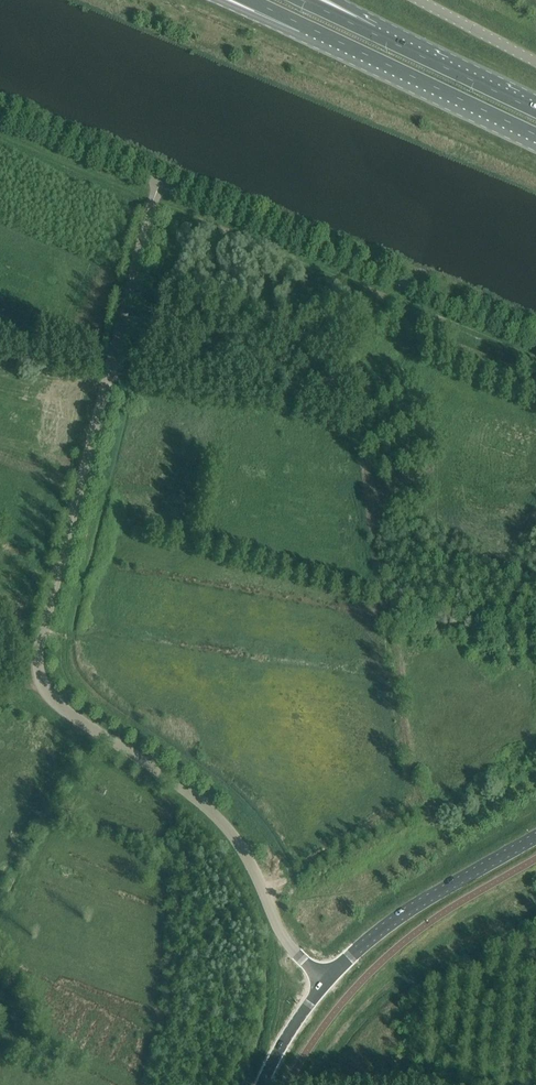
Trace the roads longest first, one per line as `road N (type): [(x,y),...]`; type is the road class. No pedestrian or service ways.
road 1 (unclassified): [(315,993),(251,870),(216,821),(56,706),(38,672),(38,632),(160,182)]
road 2 (tertiary): [(315,993),(389,926),(535,838)]
road 3 (trunk): [(305,27),(535,135)]
road 4 (trunk): [(535,110),(375,34)]
road 5 (unclassified): [(417,0),(535,62)]

